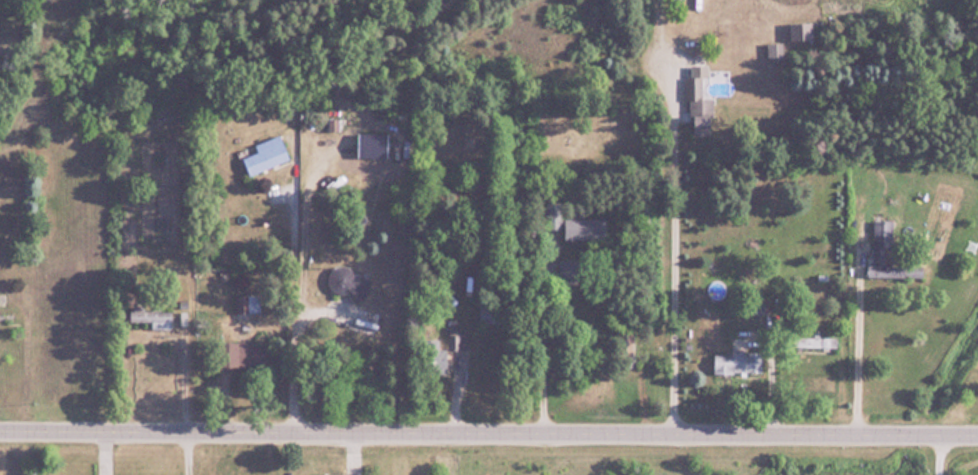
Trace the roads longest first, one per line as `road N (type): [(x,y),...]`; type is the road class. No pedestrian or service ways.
road 1 (tertiary): [(0,432),(977,434)]

